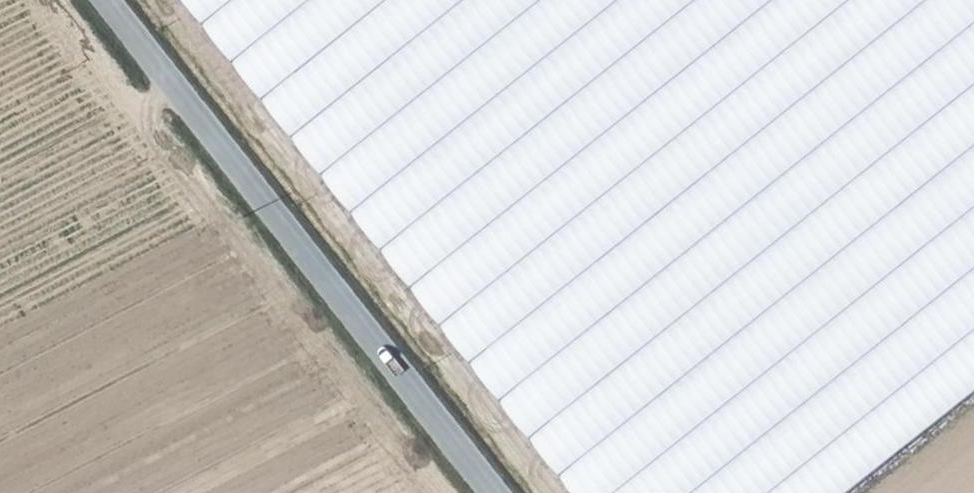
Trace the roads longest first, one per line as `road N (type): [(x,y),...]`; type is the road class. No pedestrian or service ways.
road 1 (unclassified): [(499,492),(106,0)]

